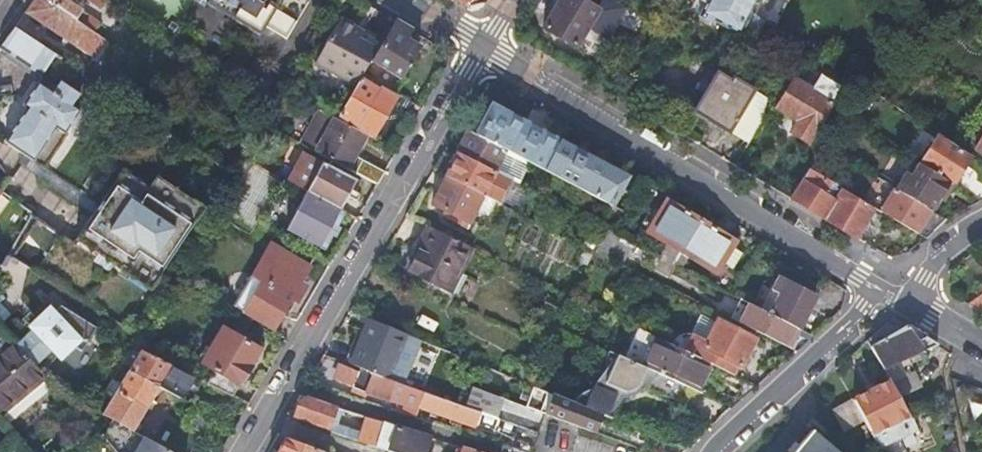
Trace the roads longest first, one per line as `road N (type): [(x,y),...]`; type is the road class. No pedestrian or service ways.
road 1 (residential): [(484,45),(898,290)]
road 2 (residential): [(283,381),(484,45)]
road 3 (residential): [(898,290),(714,451)]
road 4 (residential): [(283,381),(499,451)]

